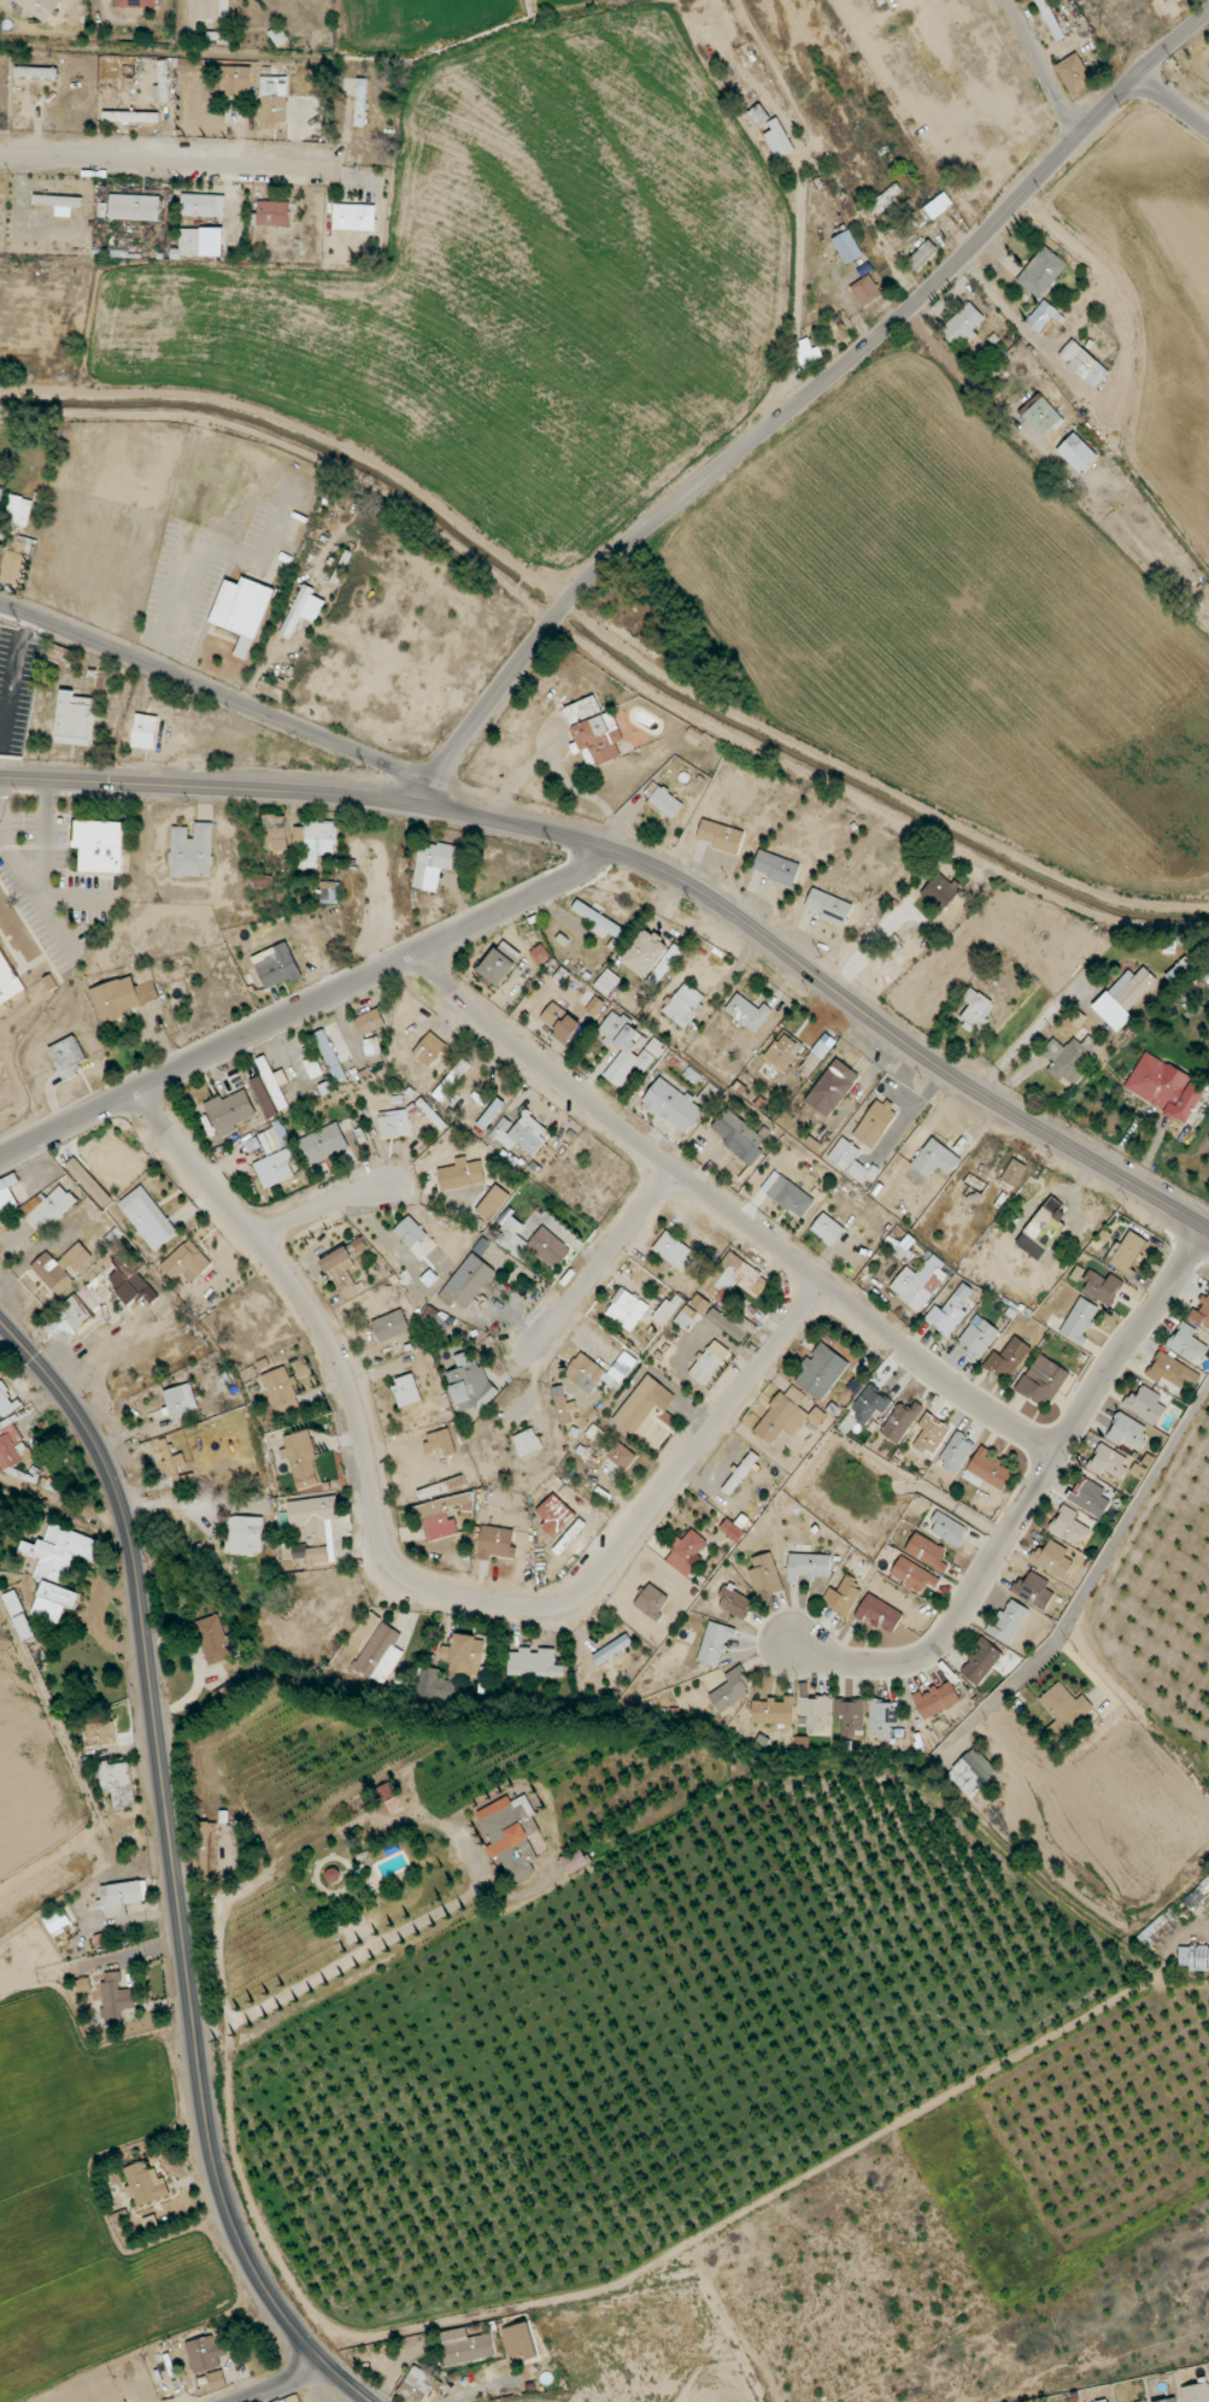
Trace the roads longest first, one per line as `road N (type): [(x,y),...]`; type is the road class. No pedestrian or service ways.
road 1 (secondary): [(0,1322),(92,1439),(127,1527),(210,2139),(227,2208),(282,2313),(370,2401)]
road 2 (residential): [(821,1284),(591,1581),(542,1607),(439,1593),(389,1558),(359,1427),(319,1323),(134,1087)]
road 3 (tertiary): [(575,595),(932,292),(1075,139),(1208,15)]
road 4 (residential): [(426,946),(473,1014),(671,1173),(1058,1455)]
road 5 (secondary): [(1208,1228),(909,1045),(730,909),(614,851)]
road 6 (residential): [(0,1155),(614,851)]
road 7 (residential): [(1208,1242),(928,1655),(853,1661),(791,1645)]
road 8 (residential): [(416,804),(400,769),(0,601)]
road 9 (secondary): [(416,804),(0,778)]
road 10 (residential): [(0,161),(305,171),(340,180)]
road 11 (residential): [(1010,1899),(1208,1653)]
road 12 (tertiary): [(575,595),(416,804)]
road 13 (residential): [(671,1173),(529,1351)]
road 14 (residential): [(975,248),(814,105)]
road 15 (secondary): [(614,851),(416,804)]
road 16 (residential): [(800,403),(928,540)]
road 17 (residential): [(1058,1455),(1208,1561)]
road 18 (residential): [(1075,139),(1006,0)]
road 19 (residential): [(257,1238),(382,1187)]

